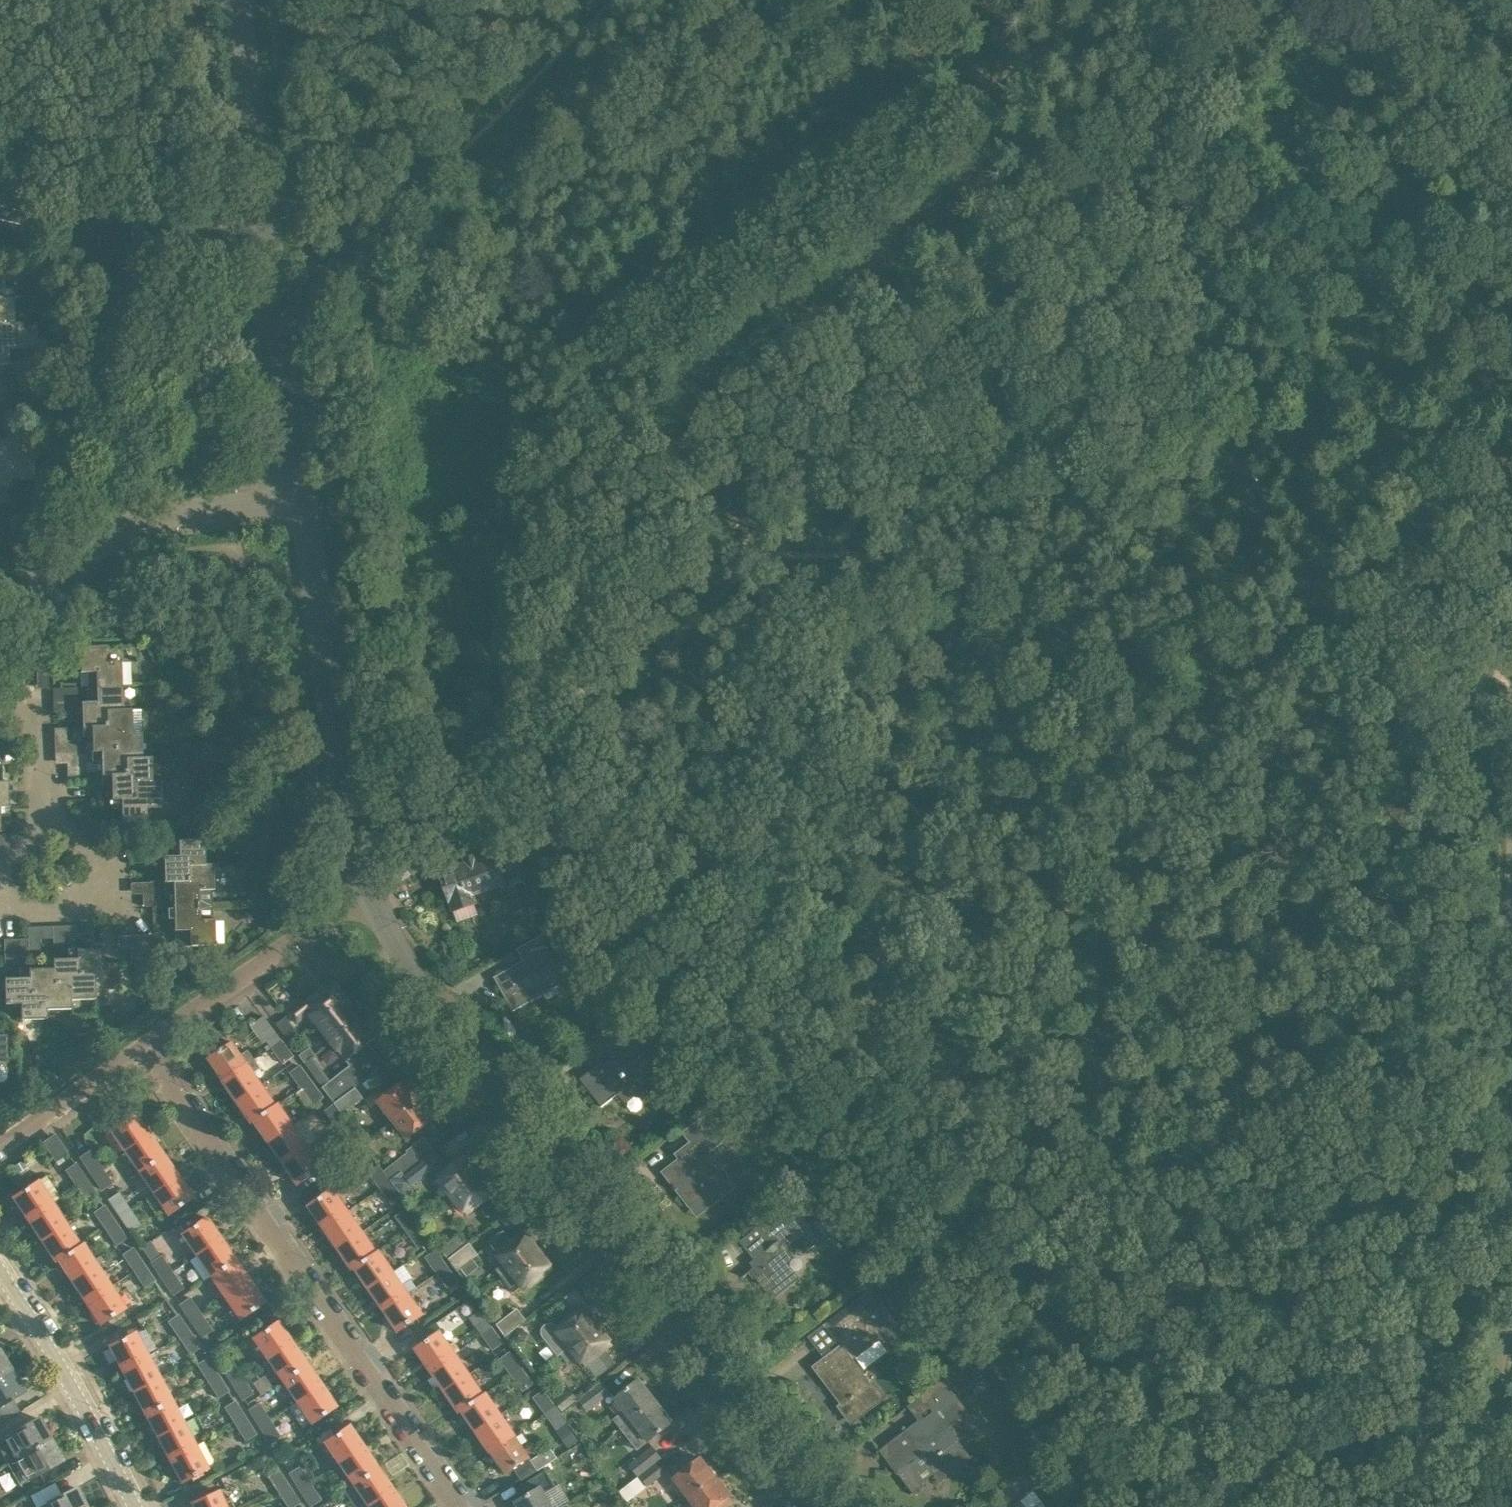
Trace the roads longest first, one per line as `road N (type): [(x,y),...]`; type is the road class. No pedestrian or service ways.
road 1 (tertiary): [(822,1506),(417,980),(372,894)]
road 2 (residential): [(459,1506),(145,1046)]
road 3 (tertiary): [(372,894),(344,800),(302,495)]
road 4 (residential): [(0,620),(47,572),(113,530),(302,495)]
road 5 (tertiary): [(302,495),(265,219)]
road 6 (residential): [(145,1046),(372,894)]
road 7 (residential): [(134,1506),(0,1272)]
road 8 (residential): [(0,212),(88,229),(265,219)]
road 9 (tertiary): [(265,219),(238,0)]
road 10 (residential): [(7,875),(29,910),(80,909),(96,895),(94,860),(45,810)]
road 11 (residential): [(0,1146),(145,1046)]

